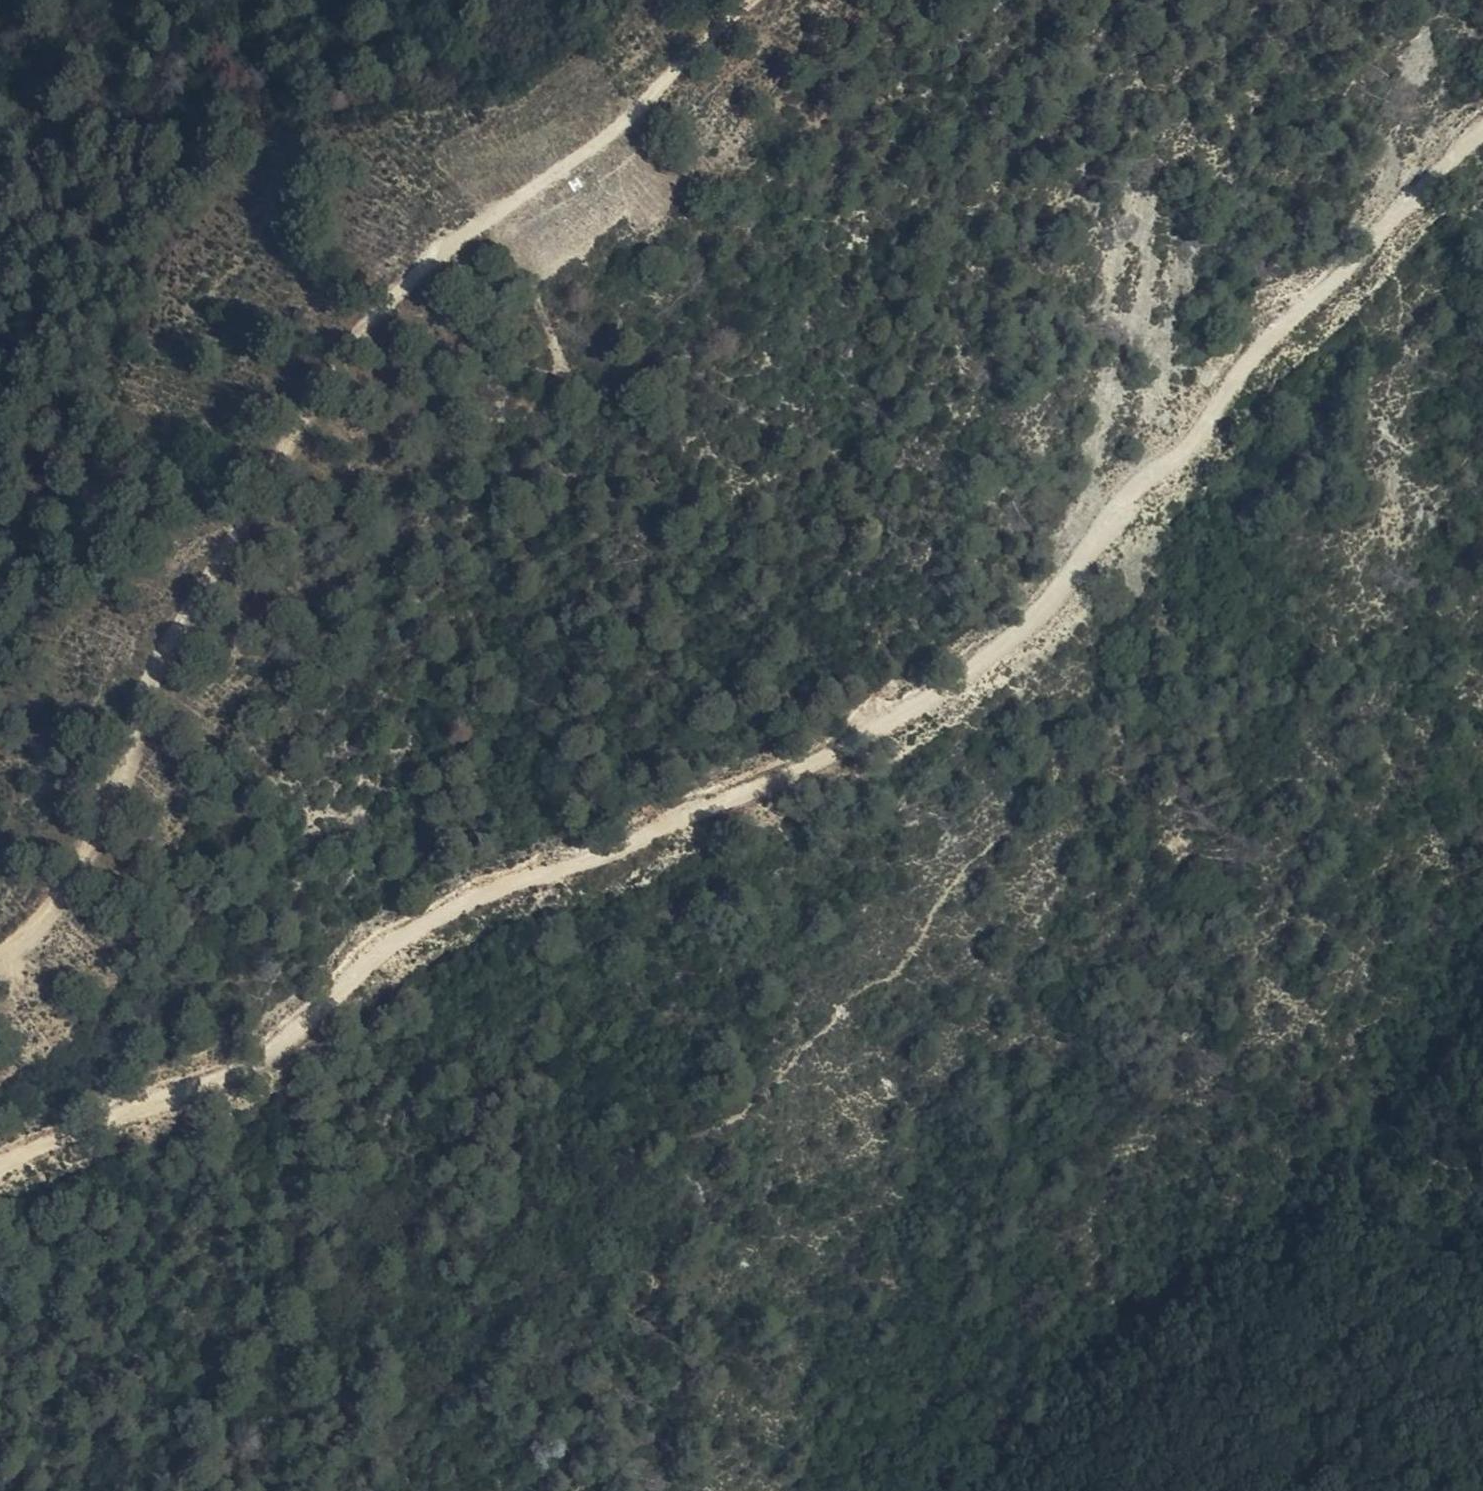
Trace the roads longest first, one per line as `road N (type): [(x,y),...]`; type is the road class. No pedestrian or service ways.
road 1 (track): [(1482,142),(1247,357),(1201,437),(1135,484),(1043,599),(979,664),(854,736),(389,937),(262,1056),(0,1168)]
road 2 (track): [(0,962),(81,881),(164,650),(283,442),(421,269),(661,87),(755,0)]

